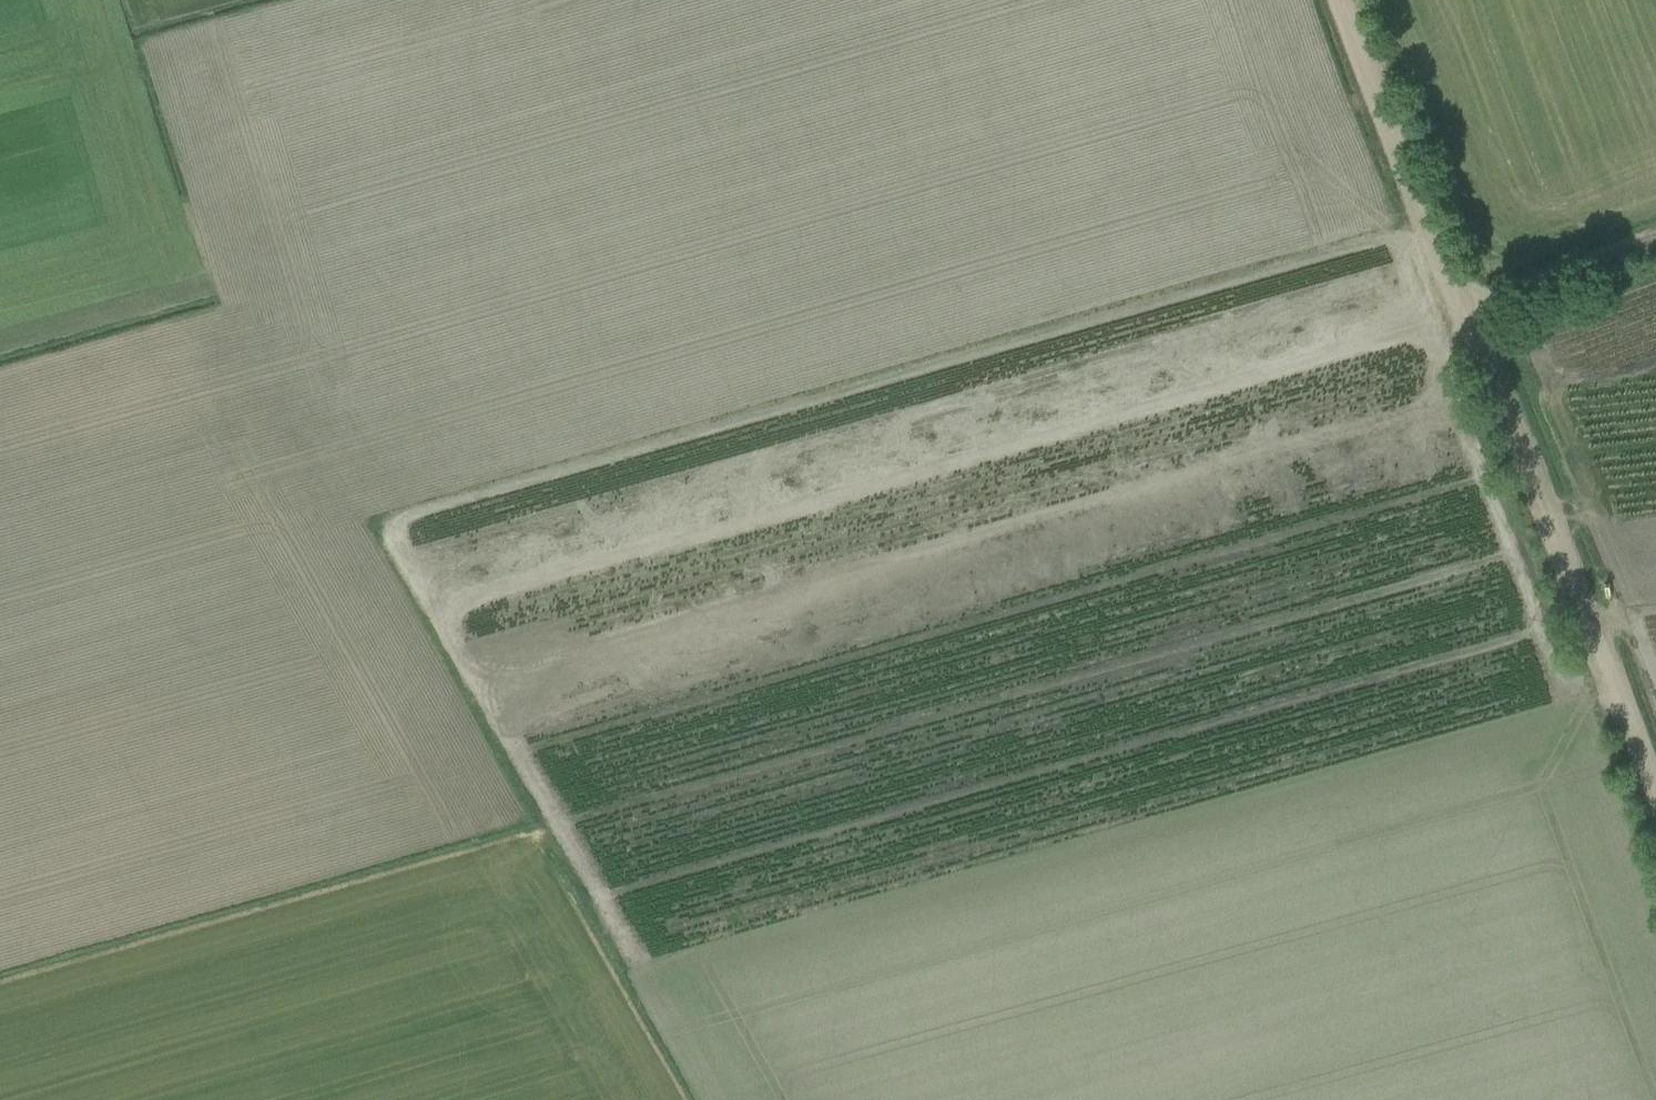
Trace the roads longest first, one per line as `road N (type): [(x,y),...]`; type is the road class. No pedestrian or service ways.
road 1 (track): [(1655,828),(1463,305)]
road 2 (track): [(1463,305),(1354,0)]
road 3 (track): [(1463,305),(1655,241)]

